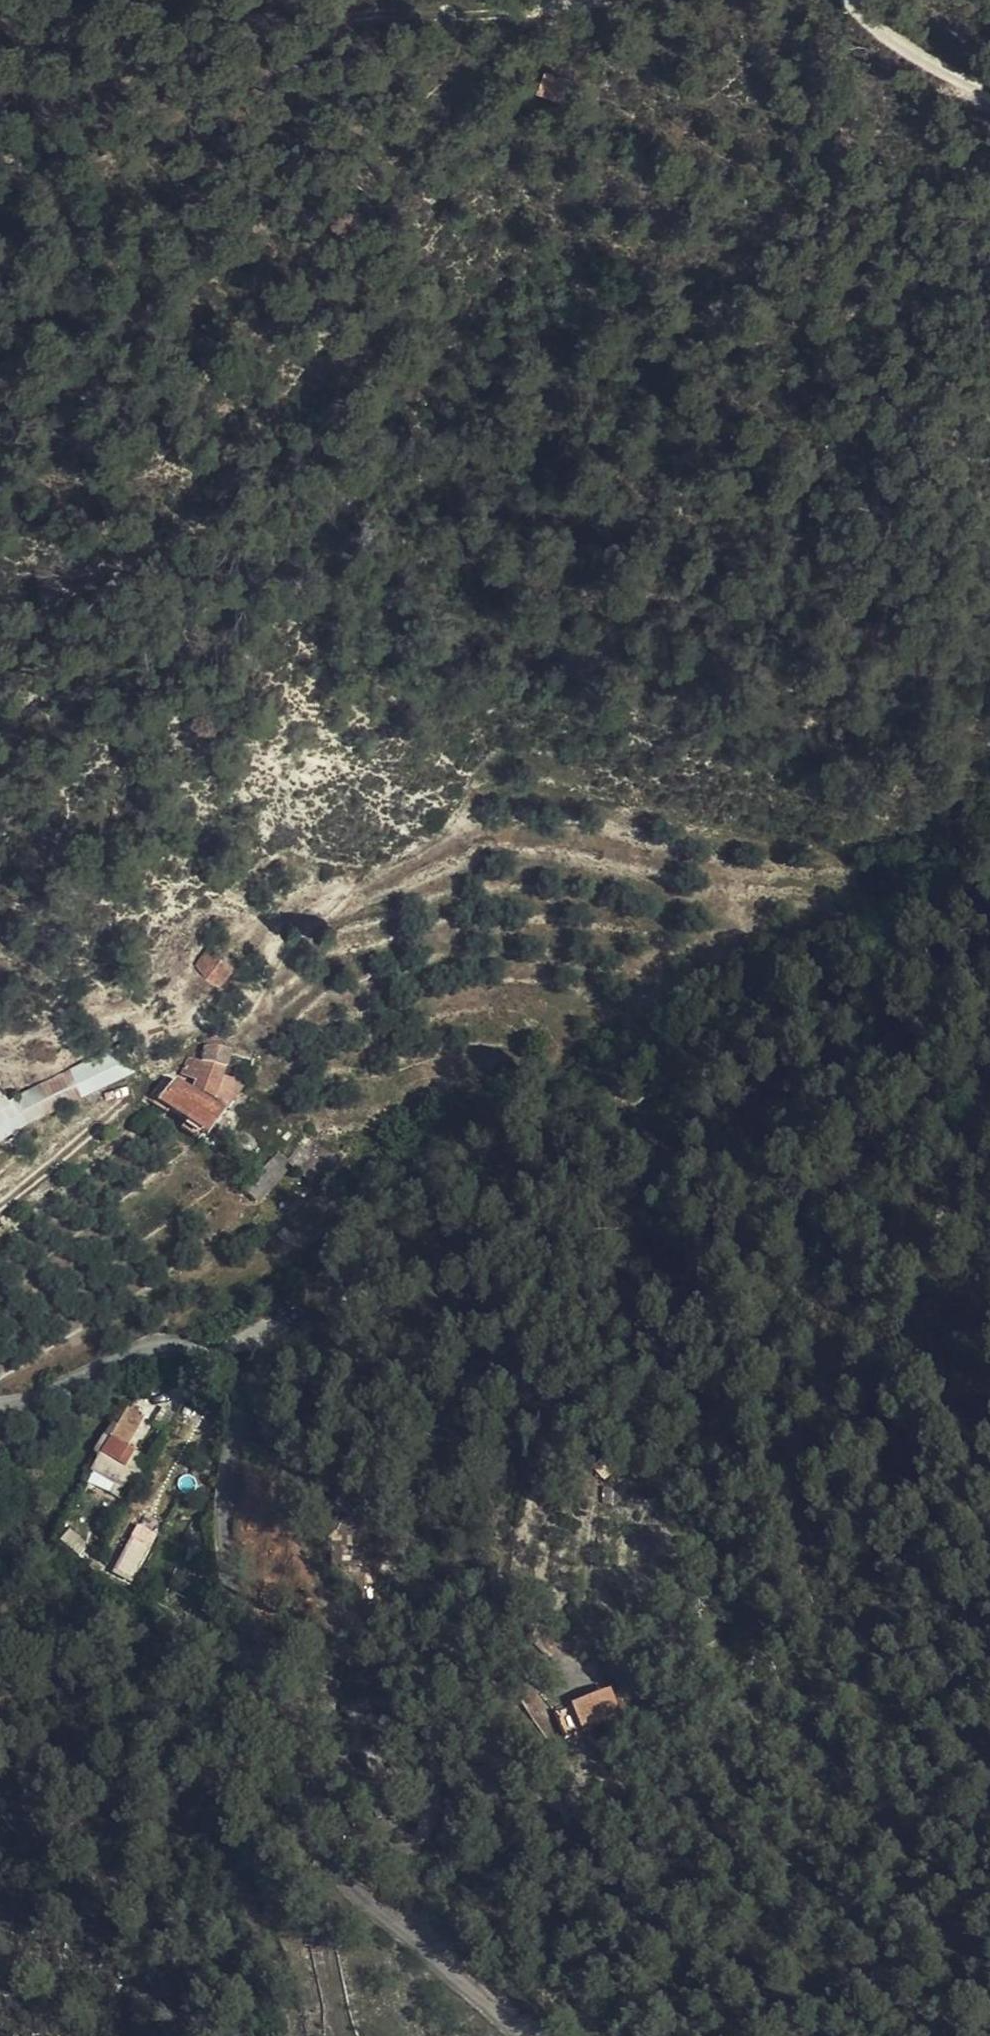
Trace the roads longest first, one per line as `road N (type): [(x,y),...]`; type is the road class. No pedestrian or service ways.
road 1 (unclassified): [(0,1403),(72,1386),(137,1350),(176,1343),(209,1346),(249,1380),(231,1538),(255,1648),(332,1851),(393,1928),(522,2035)]
road 2 (track): [(989,95),(871,22),(852,0)]

